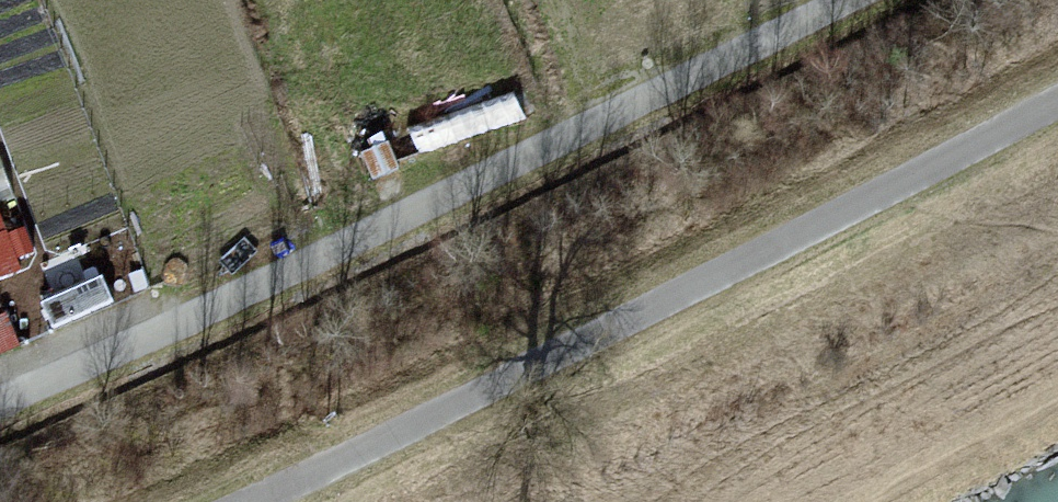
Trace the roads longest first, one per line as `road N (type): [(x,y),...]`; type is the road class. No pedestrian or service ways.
road 1 (residential): [(0,401),(772,60),(882,0)]
road 2 (track): [(260,501),(1057,102)]

